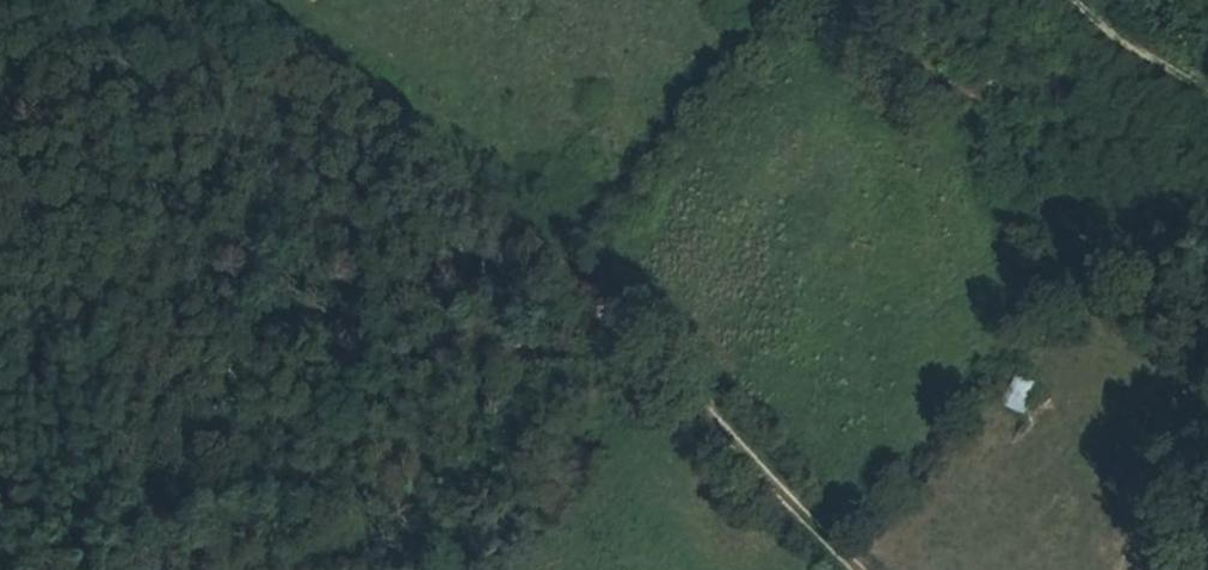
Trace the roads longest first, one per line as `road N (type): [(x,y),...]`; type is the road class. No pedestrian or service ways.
road 1 (track): [(210,0),(311,57),(625,317),(856,569)]
road 2 (track): [(0,446),(245,358),(606,301)]
road 3 (track): [(1207,96),(1080,27),(1063,0)]

